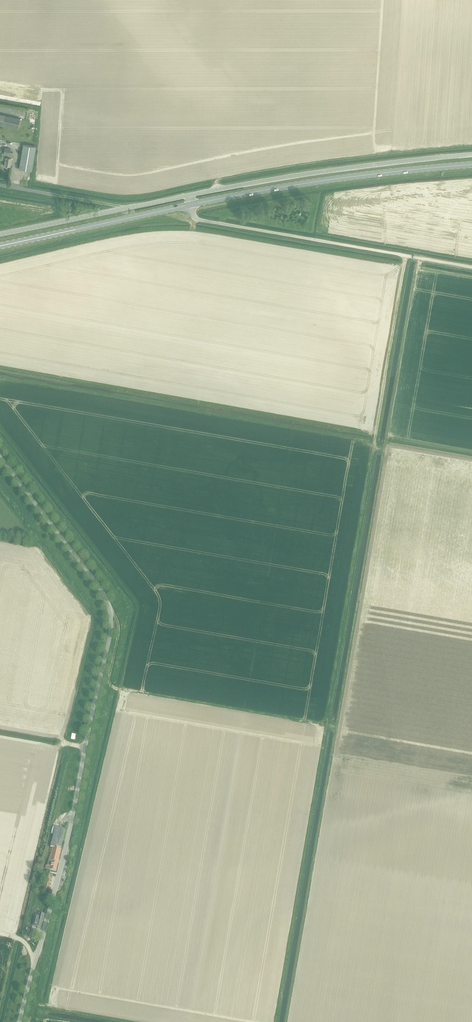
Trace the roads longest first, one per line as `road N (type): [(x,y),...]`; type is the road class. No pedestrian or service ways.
road 1 (unclassified): [(19,1021),(70,830),(111,622),(96,584),(0,457)]
road 2 (secondary): [(0,246),(255,192),(471,164)]
road 3 (unclassified): [(471,155),(282,178),(0,234)]
road 4 (track): [(471,267),(194,218),(187,195)]

